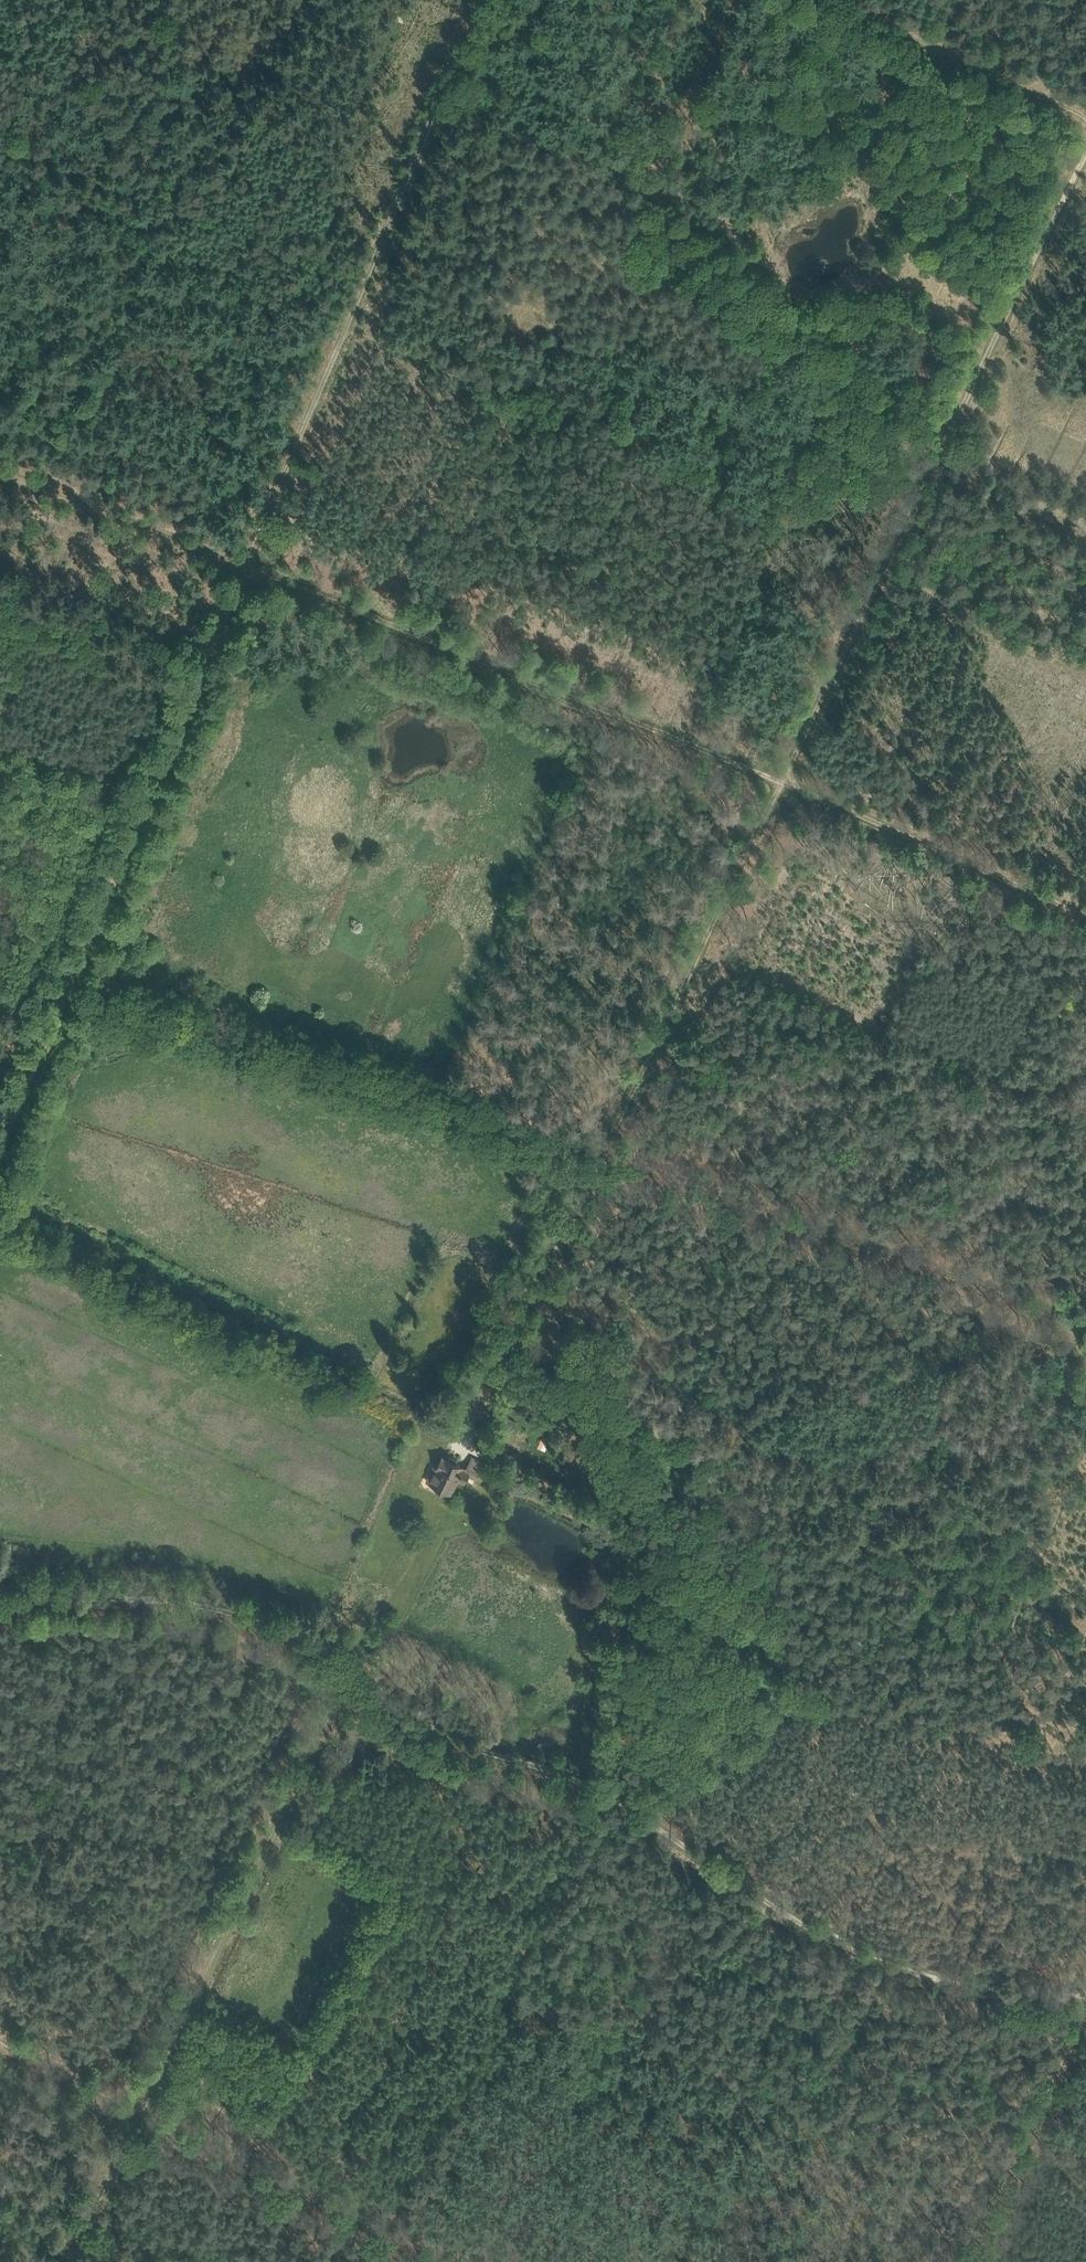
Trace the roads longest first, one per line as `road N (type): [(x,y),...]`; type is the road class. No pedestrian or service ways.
road 1 (track): [(937,441),(464,1421)]
road 2 (track): [(0,1150),(244,569),(254,516),(338,334)]
road 3 (track): [(776,786),(0,468)]
road 4 (track): [(1085,2002),(957,1985),(828,1946),(599,1794),(457,1752),(351,1678)]
road 5 (track): [(599,1794),(673,1771),(739,1705),(757,1672),(762,1565),(749,1524),(696,1456),(489,1367)]
road 6 (track): [(351,1678),(137,2108)]
road 7 (track): [(351,1678),(298,1640),(213,1610),(36,1596),(0,1584)]
road 8 (track): [(338,334),(482,0)]
road 9 (track): [(937,441),(1085,132)]
road 10 (track): [(829,0),(1085,115)]
road 11 (track): [(137,2108),(385,2223)]
road 12 (track): [(1085,2021),(968,2261)]
road 13 (track): [(137,2108),(60,2261)]
road 14 (track): [(137,2108),(0,2038)]

